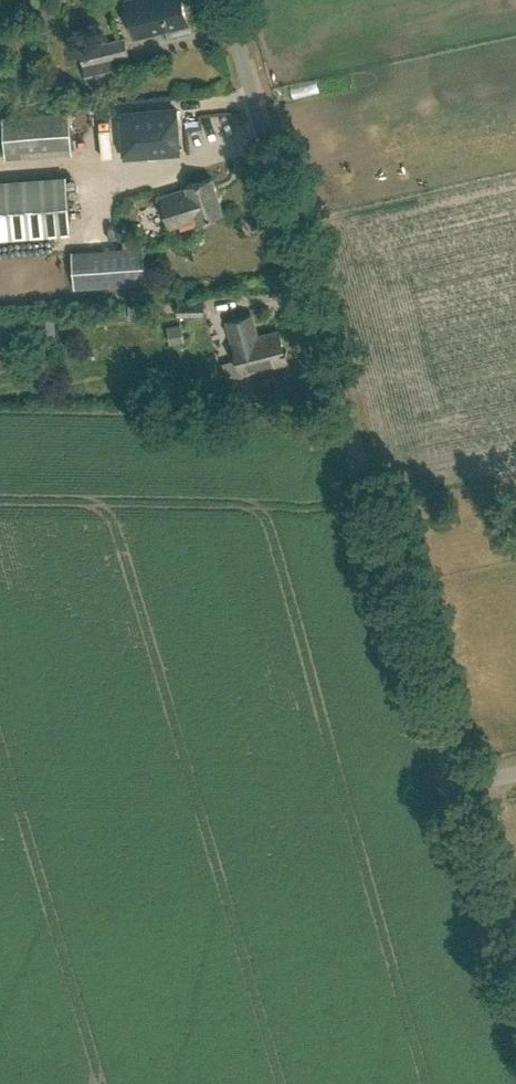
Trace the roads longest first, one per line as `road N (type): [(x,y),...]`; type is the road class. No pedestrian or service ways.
road 1 (unclassified): [(461,785),(441,741),(224,0)]
road 2 (unclassified): [(515,1001),(461,814),(461,785)]

